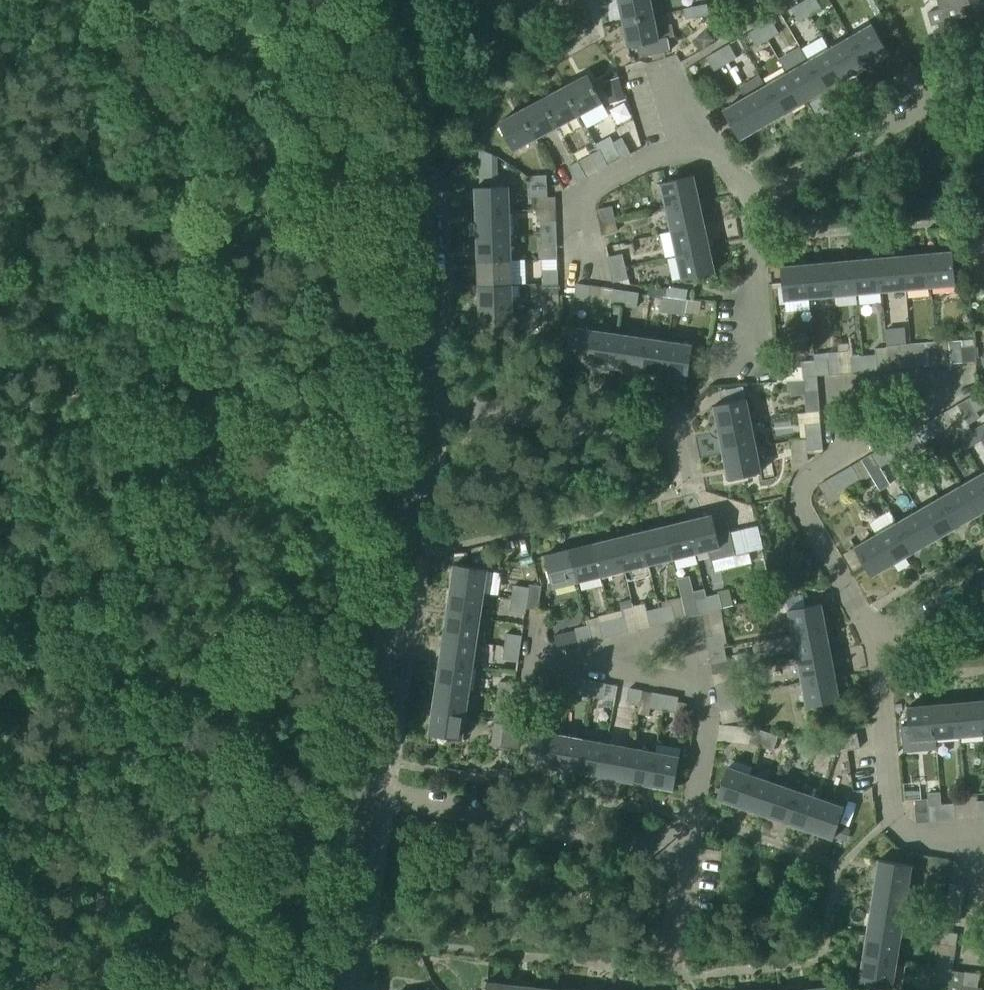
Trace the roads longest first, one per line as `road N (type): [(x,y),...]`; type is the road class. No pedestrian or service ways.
road 1 (residential): [(423,402),(416,138),(386,0)]
road 2 (residential): [(369,794),(423,402)]
road 3 (residential): [(688,490),(665,435),(423,402)]
road 4 (residential): [(660,847),(369,794)]
road 5 (residential): [(754,202),(983,71)]
road 6 (residential): [(336,989),(369,794)]
road 7 (residential): [(668,973),(684,859),(660,847)]
road 8 (residential): [(878,643),(983,581)]

